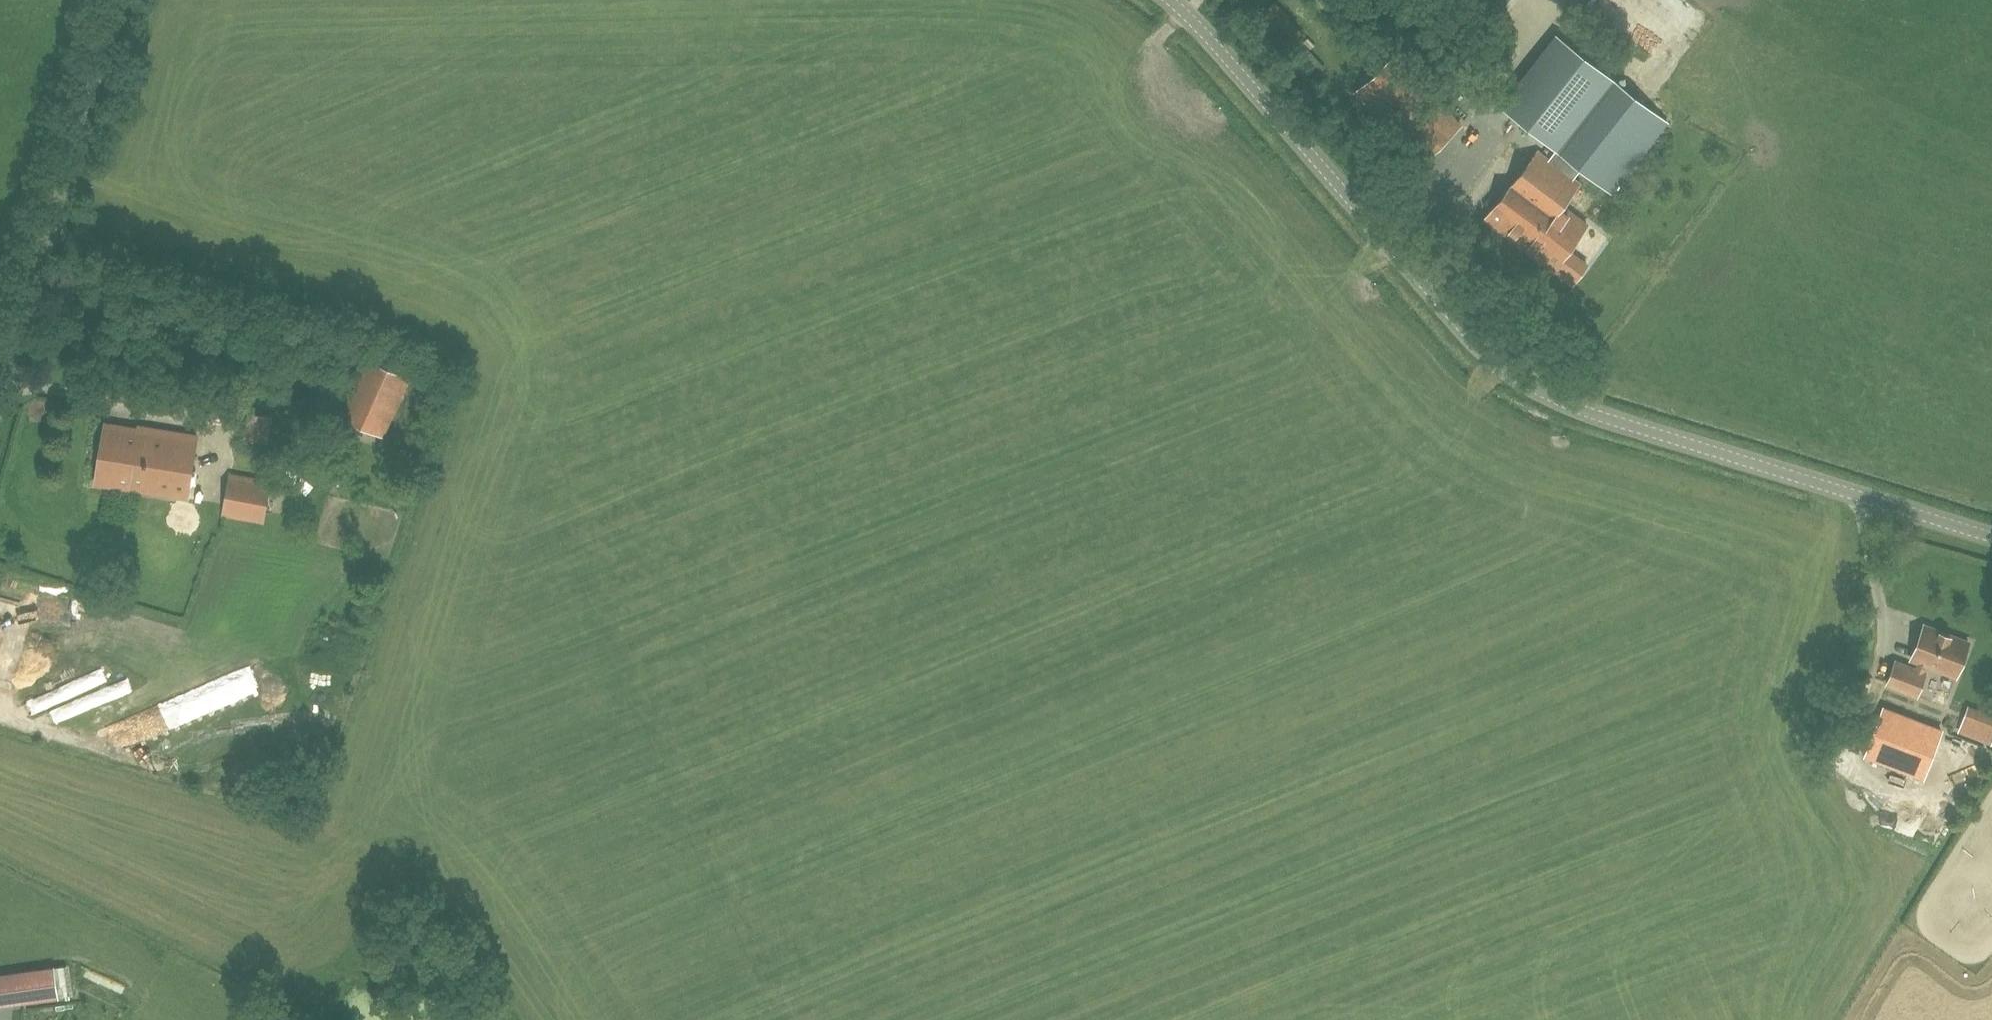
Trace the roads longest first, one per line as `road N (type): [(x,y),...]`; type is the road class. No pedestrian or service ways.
road 1 (tertiary): [(1991,539),(1568,408),(1520,383),(1479,349),(1170,0)]
road 2 (unclassified): [(0,371),(112,0)]

